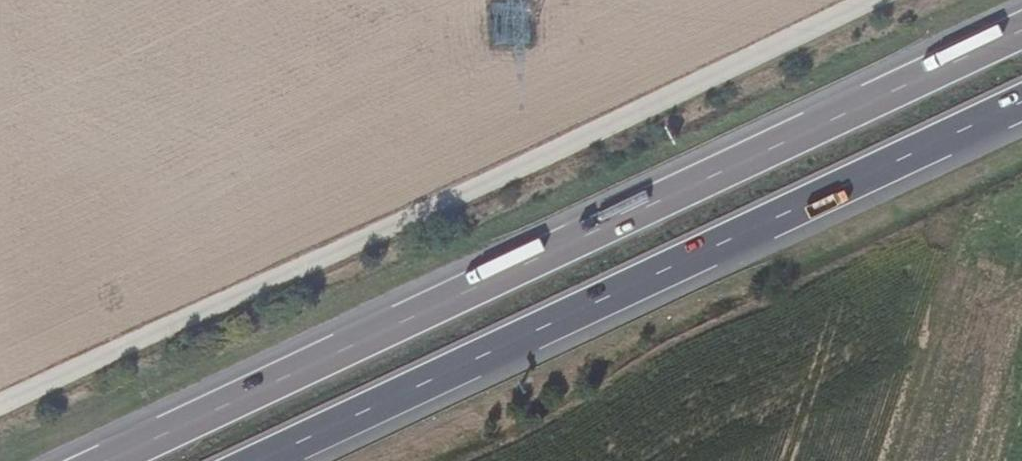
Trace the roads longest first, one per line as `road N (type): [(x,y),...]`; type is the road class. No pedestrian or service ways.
road 1 (trunk): [(1021,30),(104,460)]
road 2 (track): [(0,398),(888,0)]
road 3 (trunk): [(254,460),(1021,97)]

